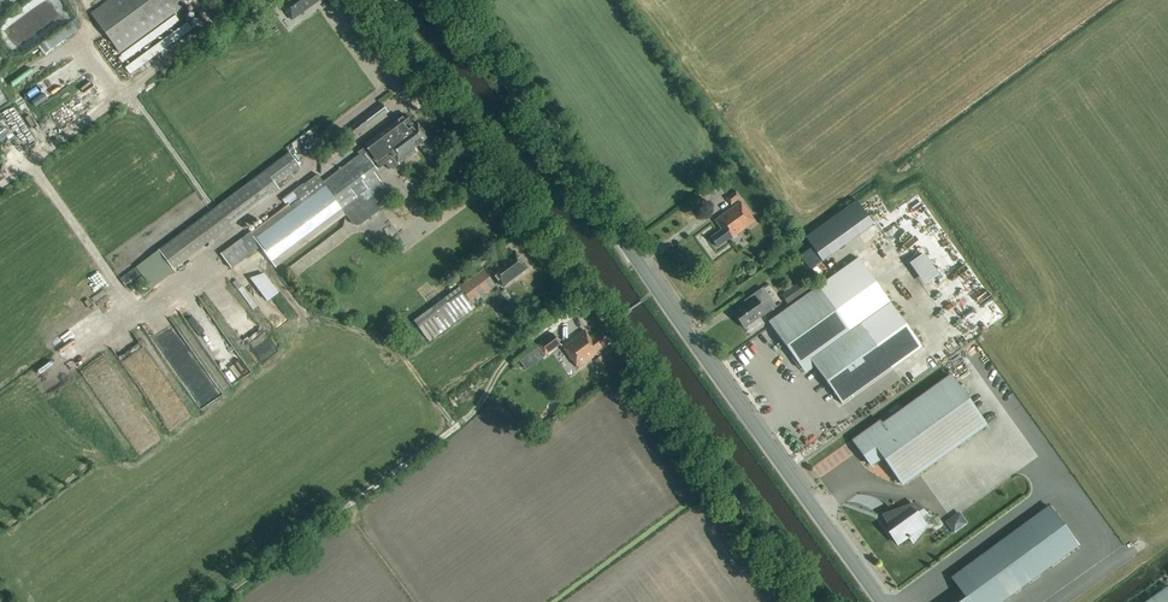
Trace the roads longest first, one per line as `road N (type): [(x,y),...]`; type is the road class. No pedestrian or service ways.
road 1 (unclassified): [(814,601),(368,0)]
road 2 (secondary): [(881,601),(450,0)]
road 3 (track): [(589,299),(506,363),(462,424),(216,601)]

